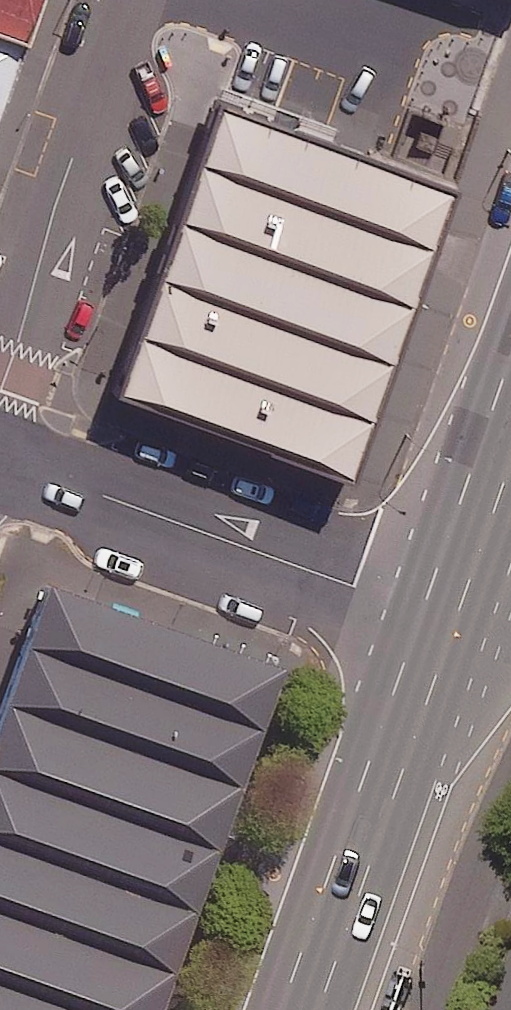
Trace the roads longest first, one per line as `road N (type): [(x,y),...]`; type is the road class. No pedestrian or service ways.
road 1 (residential): [(444,616),(0,459)]
road 2 (trunk): [(444,616),(302,1009)]
road 3 (residential): [(139,0),(0,394)]
road 4 (trunk): [(510,427),(444,616)]

